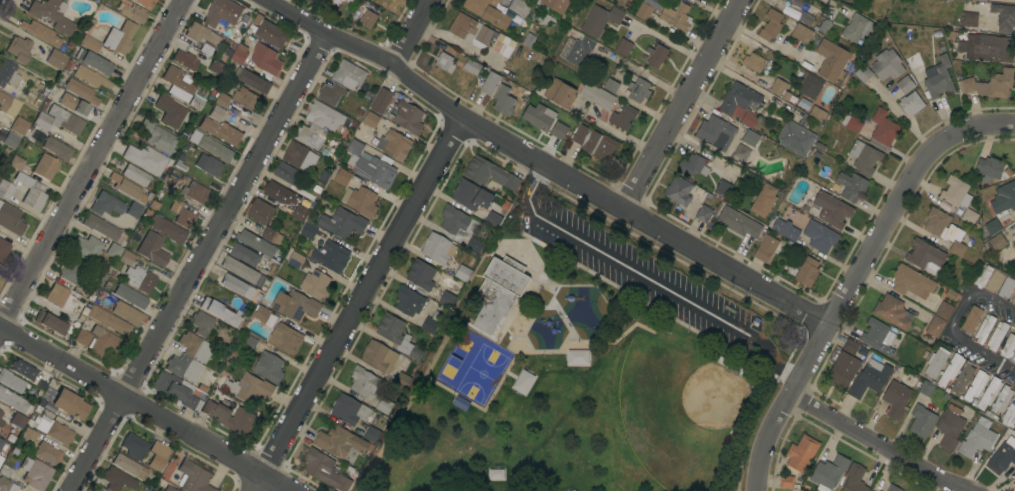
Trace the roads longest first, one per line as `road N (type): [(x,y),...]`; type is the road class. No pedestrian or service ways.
road 1 (residential): [(263,0),(390,63),(462,117),(825,324)]
road 2 (residential): [(323,32),(72,490)]
road 3 (residential): [(1014,123),(959,130),(926,151),(893,195),(765,430),(752,490)]
road 4 (residential): [(462,117),(255,490)]
road 5 (residential): [(183,0),(0,328)]
road 6 (residential): [(0,325),(284,490)]
road 7 (residential): [(747,0),(631,213)]
road 8 (residential): [(787,393),(952,490)]

